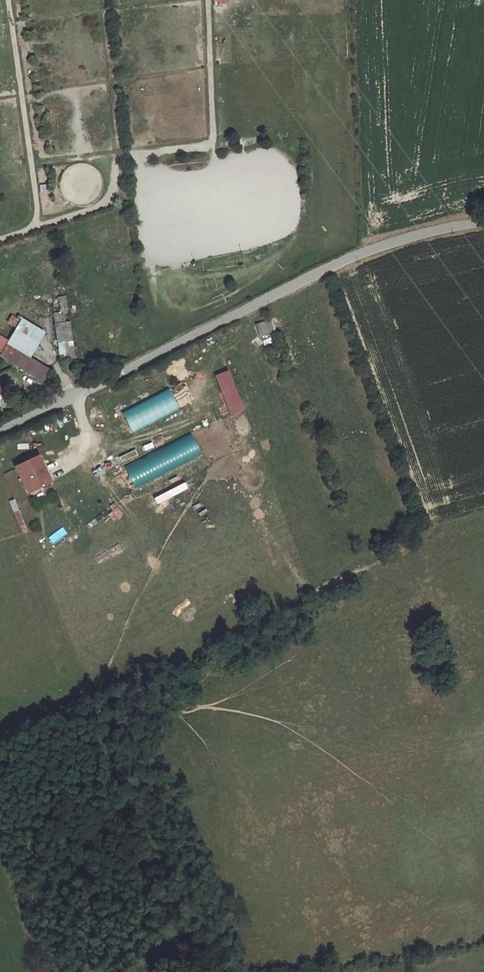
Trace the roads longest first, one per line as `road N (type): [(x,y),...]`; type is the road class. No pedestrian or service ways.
road 1 (unclassified): [(483,221),(361,254),(0,431)]

